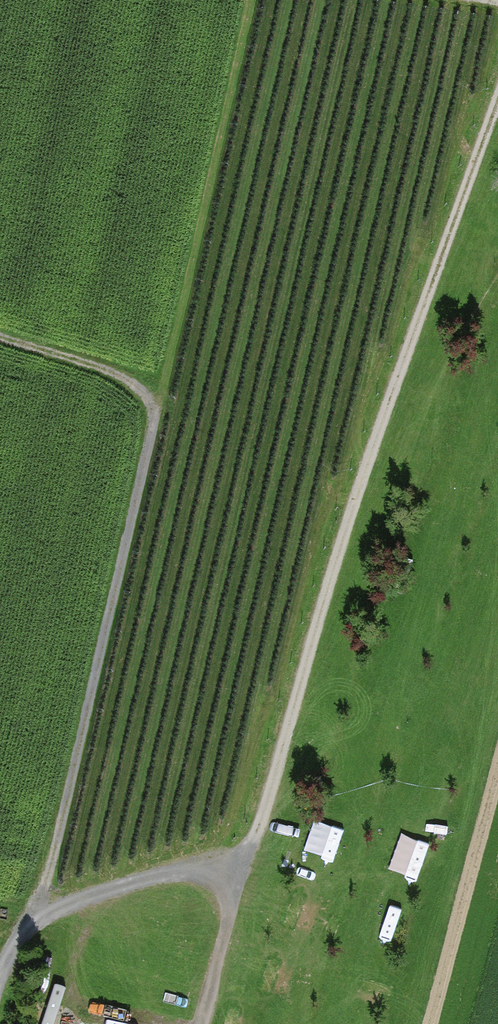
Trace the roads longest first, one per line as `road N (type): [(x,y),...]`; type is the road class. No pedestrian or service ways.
road 1 (track): [(497,102),(357,493),(259,832),(245,856),(210,872),(121,887),(33,916),(0,951)]
road 2 (track): [(0,333),(145,386),(158,414),(33,916)]
road 3 (track): [(203,1023),(245,856)]

